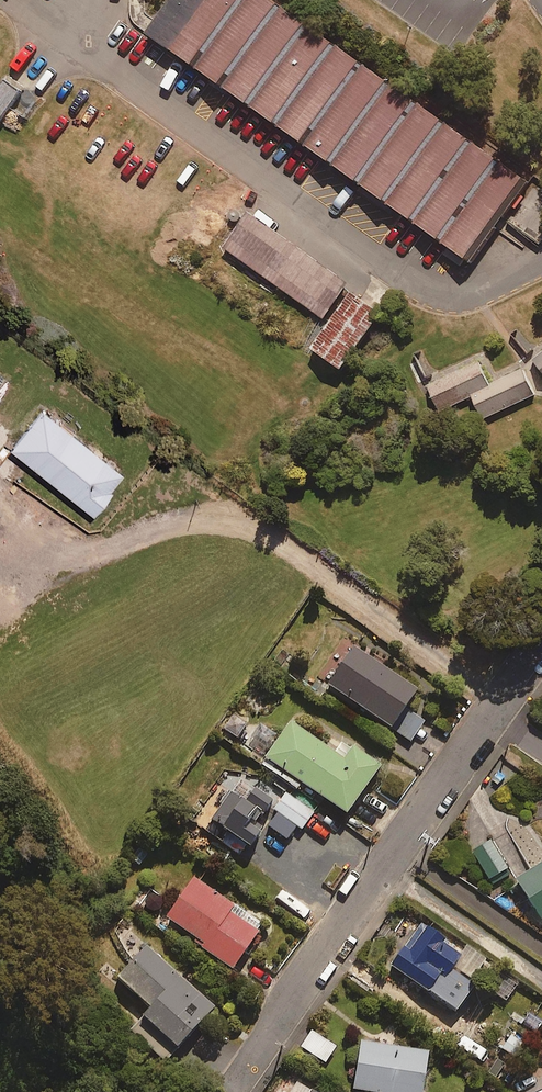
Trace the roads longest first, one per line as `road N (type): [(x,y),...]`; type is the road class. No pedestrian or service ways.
road 1 (residential): [(495,715),(234,1085)]

